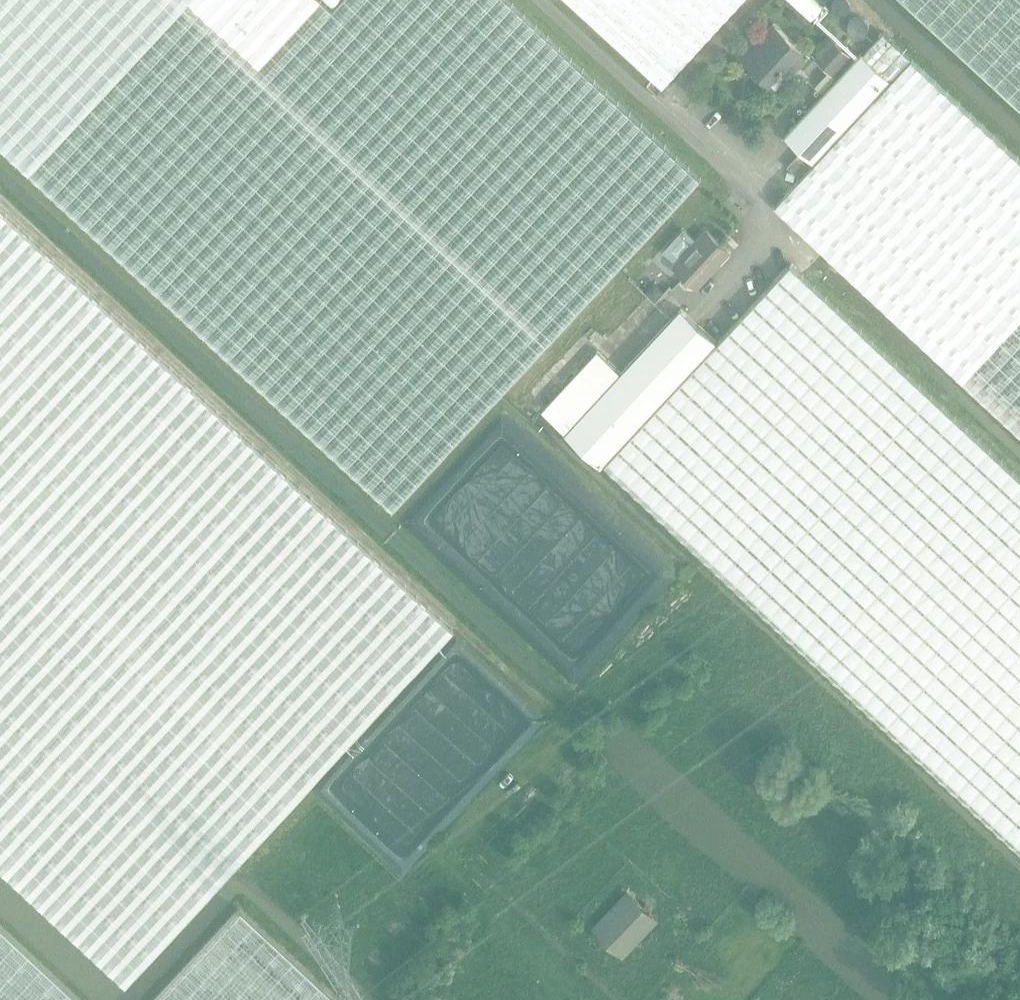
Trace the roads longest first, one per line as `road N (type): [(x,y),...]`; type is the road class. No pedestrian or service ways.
road 1 (unclassified): [(563,721),(0,198)]
road 2 (unclassified): [(753,197),(540,0)]

